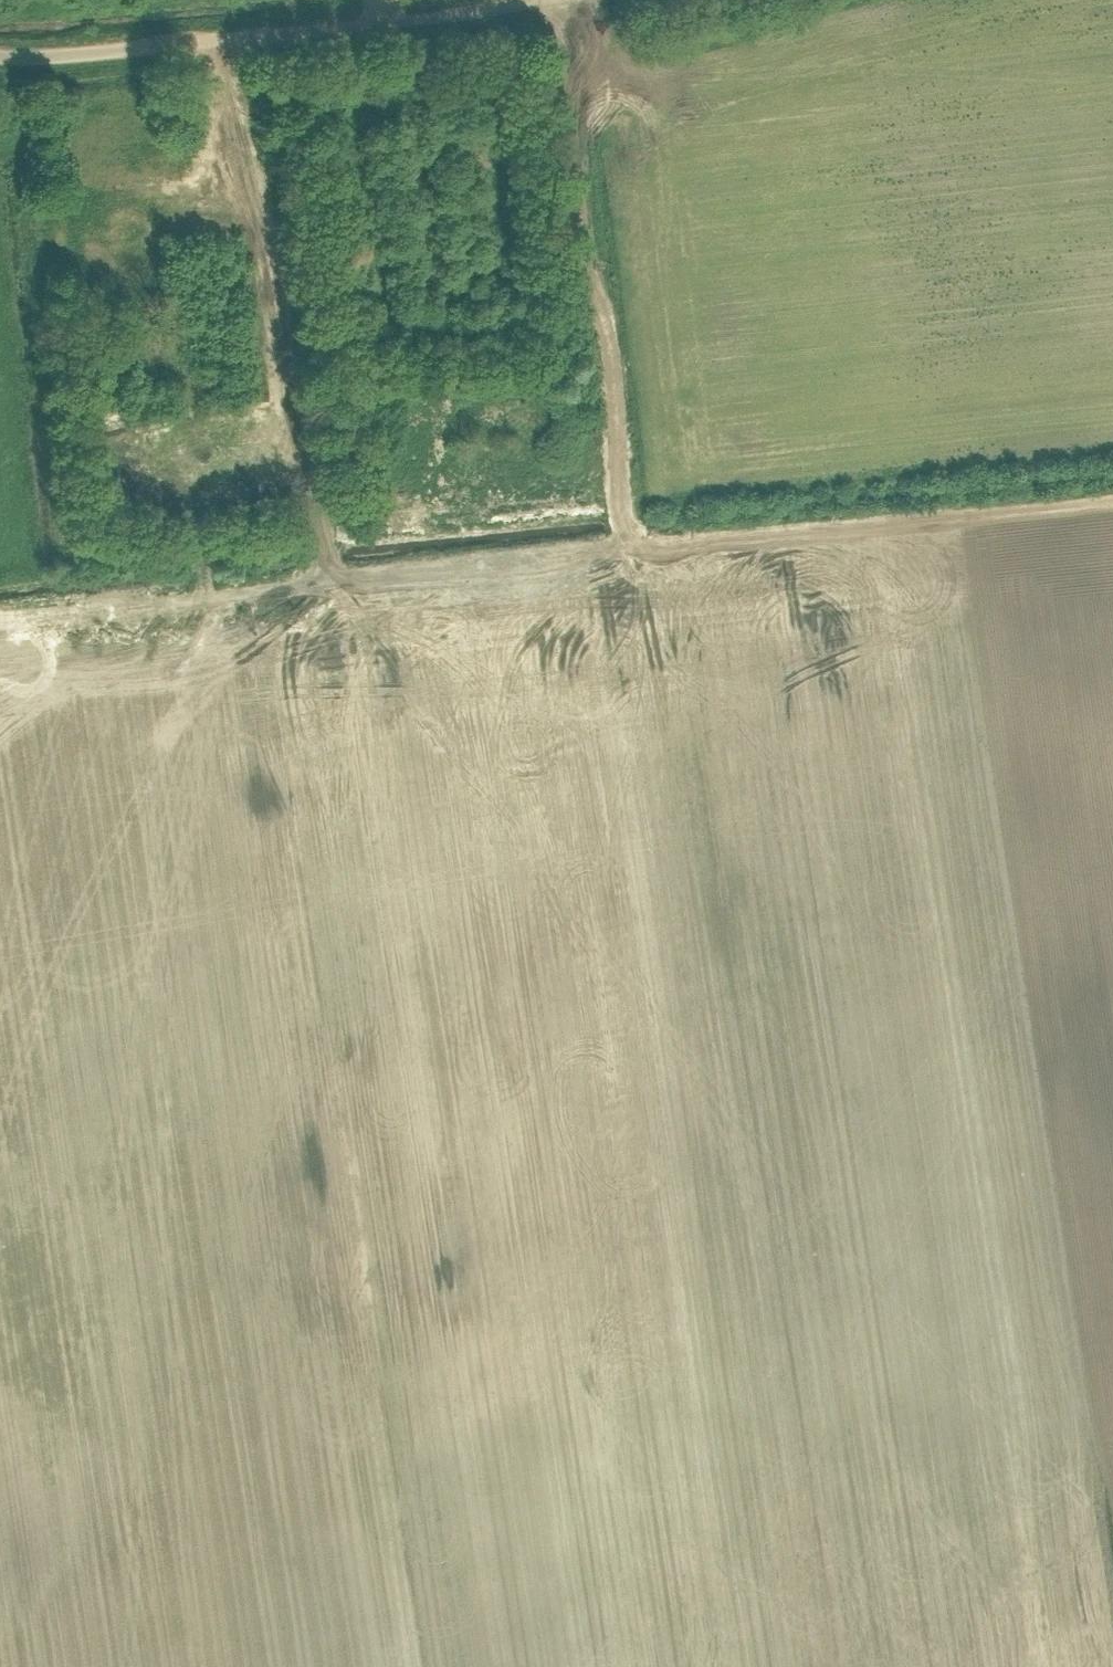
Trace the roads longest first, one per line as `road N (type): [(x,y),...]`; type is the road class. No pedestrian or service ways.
road 1 (unclassified): [(0,57),(385,22)]
road 2 (track): [(552,0),(591,313)]
road 3 (unclassified): [(385,22),(537,0)]

